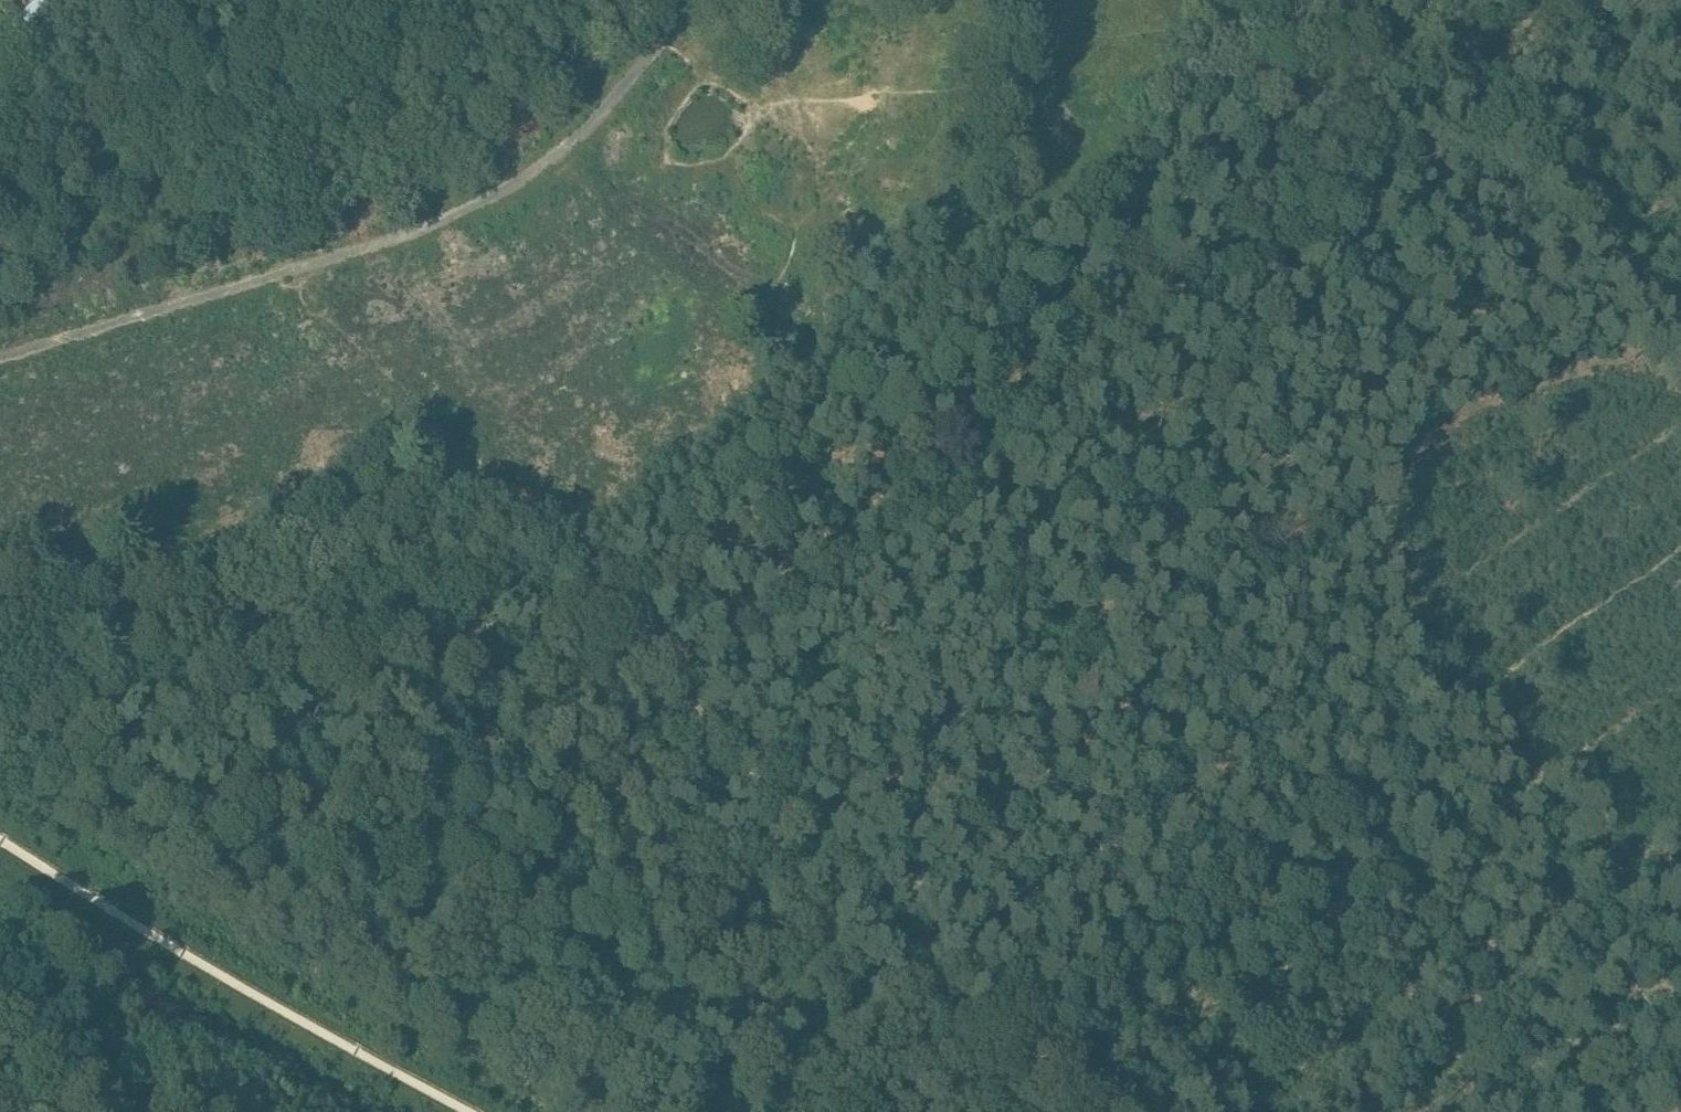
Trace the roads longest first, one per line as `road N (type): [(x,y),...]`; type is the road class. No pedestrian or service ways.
road 1 (unclassified): [(0,357),(458,211),(552,156),(709,0)]
road 2 (track): [(1680,338),(1483,87)]
road 3 (secondary): [(110,1111),(0,953)]

